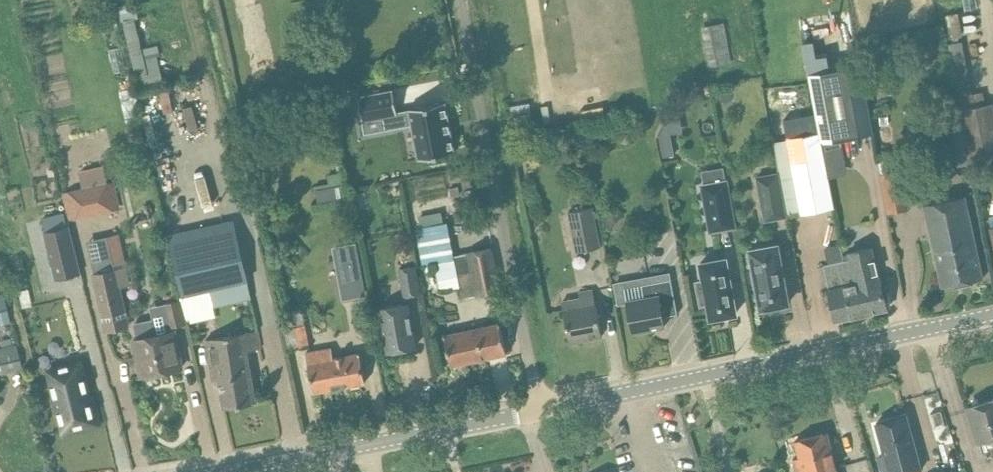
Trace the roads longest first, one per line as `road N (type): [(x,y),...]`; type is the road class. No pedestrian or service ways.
road 1 (secondary): [(541,410),(992,313)]
road 2 (residential): [(541,410),(464,0)]
road 3 (secondary): [(219,471),(541,410)]

